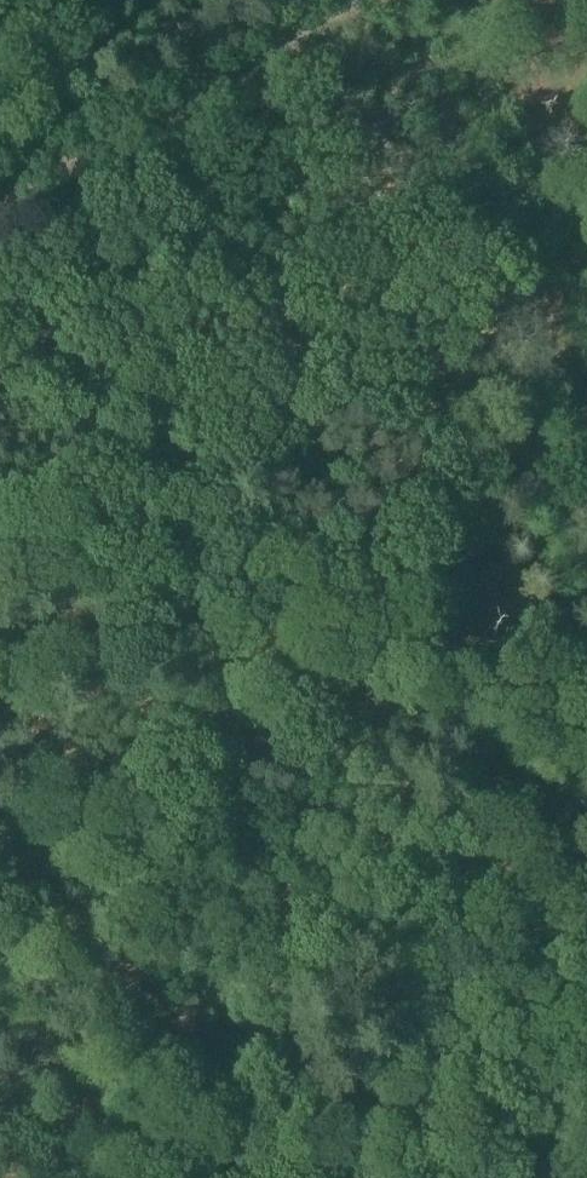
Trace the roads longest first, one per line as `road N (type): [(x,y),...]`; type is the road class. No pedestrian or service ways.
road 1 (unclassified): [(0,187),(342,0)]

